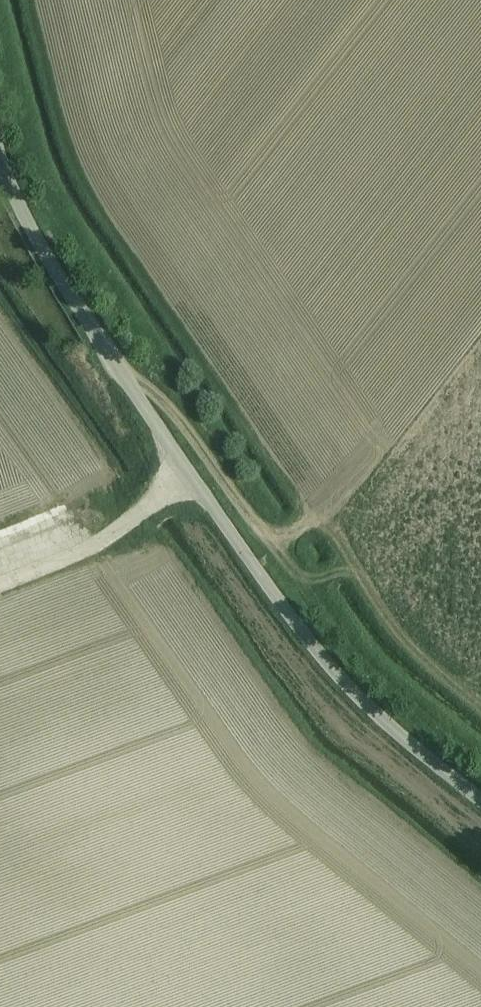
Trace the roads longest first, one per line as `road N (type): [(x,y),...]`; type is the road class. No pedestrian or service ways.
road 1 (tertiary): [(0,157),(60,278),(296,624),(378,716),(480,799)]
road 2 (track): [(112,357),(183,425),(370,668),(480,760)]
road 3 (track): [(480,706),(388,625),(310,514)]
road 4 (track): [(0,586),(99,543),(189,473)]

